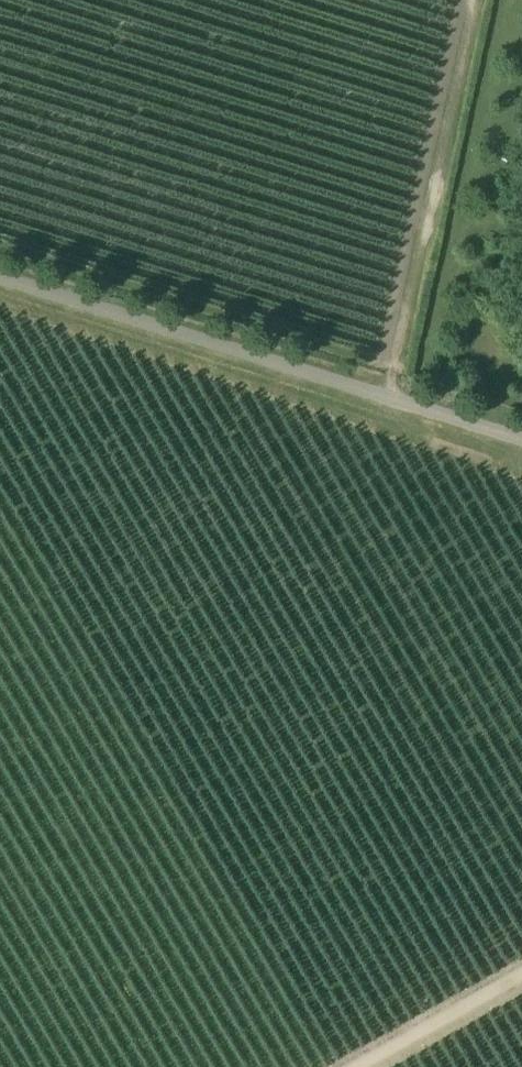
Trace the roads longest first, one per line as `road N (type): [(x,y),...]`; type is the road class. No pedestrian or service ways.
road 1 (unclassified): [(0,276),(521,439)]
road 2 (track): [(362,1066),(521,977)]

